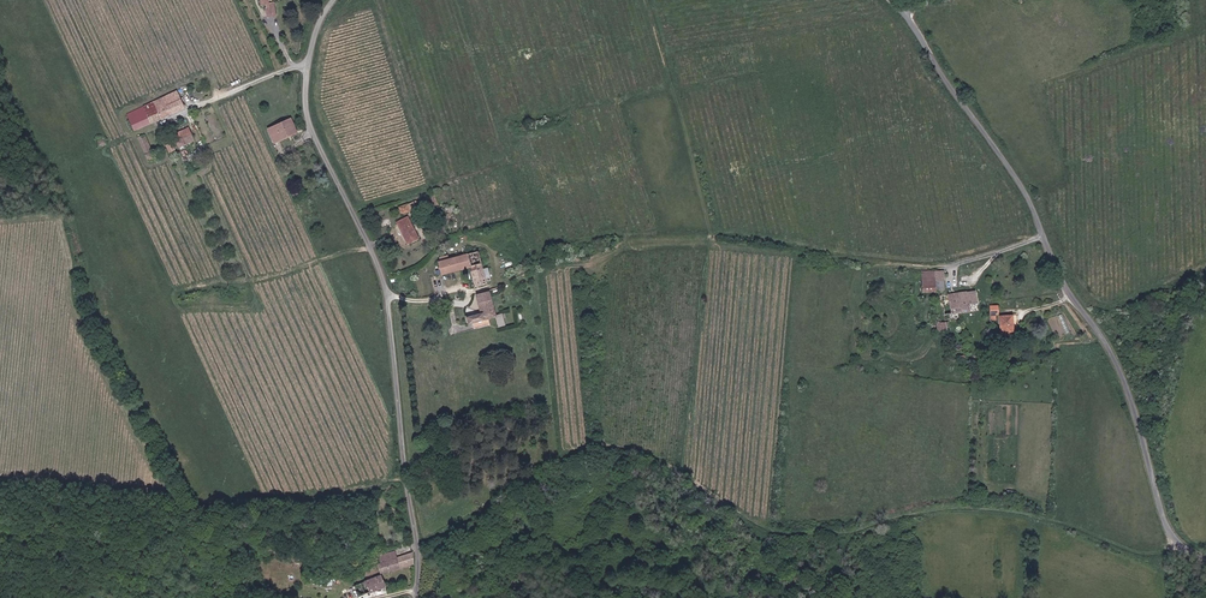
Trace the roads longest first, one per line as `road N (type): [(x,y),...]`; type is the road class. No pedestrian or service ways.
road 1 (unclassified): [(1205,559),(1167,527),(1131,397),(1110,351),(1064,284),(1032,203),(903,7)]
road 2 (unclassified): [(334,0),(306,67),(306,97),(312,131),(389,296),(419,543),(417,597)]

